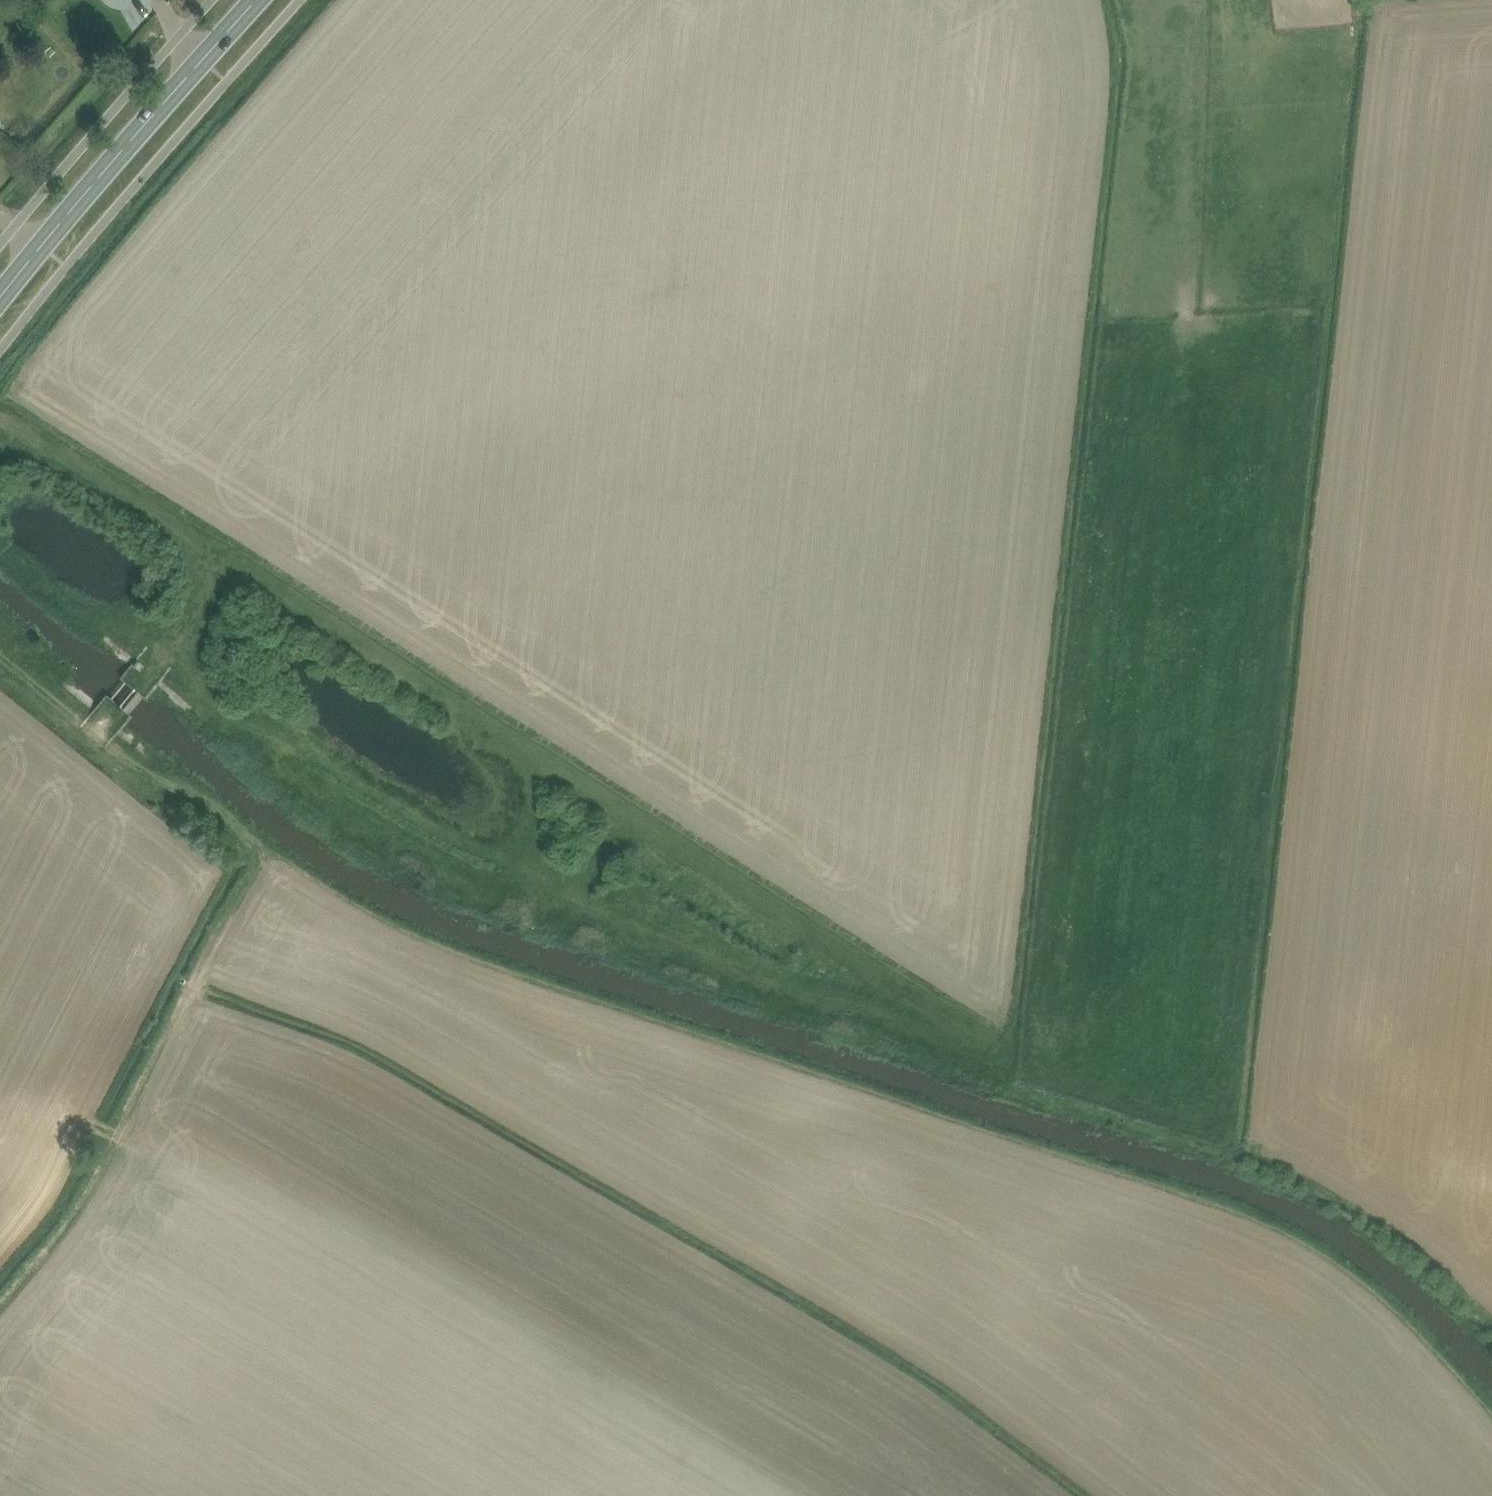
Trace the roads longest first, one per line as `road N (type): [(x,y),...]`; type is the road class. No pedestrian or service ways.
road 1 (secondary): [(0,306),(264,0)]

